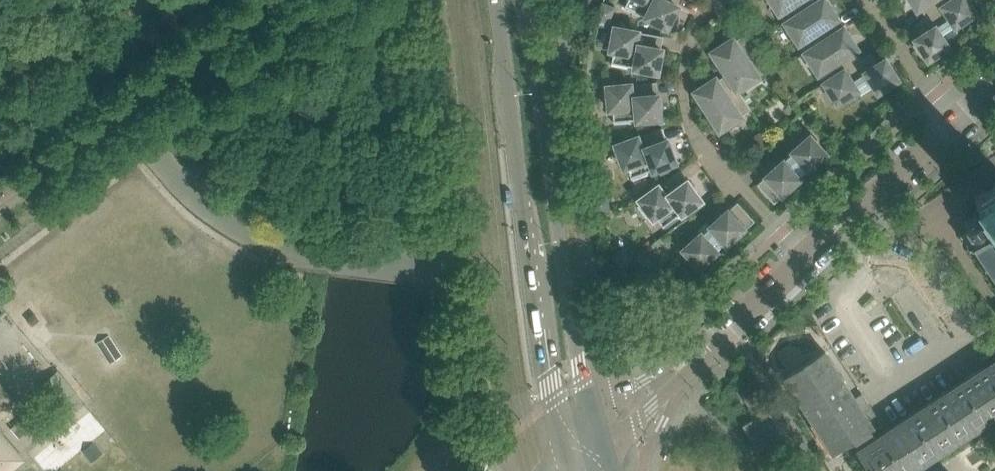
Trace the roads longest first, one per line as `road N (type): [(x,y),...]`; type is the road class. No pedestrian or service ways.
road 1 (secondary): [(495,0),(567,449)]
road 2 (secondary): [(591,423),(521,0)]
road 3 (residential): [(714,0),(688,52),(687,112),(713,163),(768,216)]
road 4 (tertiary): [(805,256),(956,120)]
road 5 (tertiary): [(603,464),(713,342)]
road 6 (tertiary): [(713,342),(629,390),(591,423)]
road 7 (tertiary): [(713,342),(805,256)]

